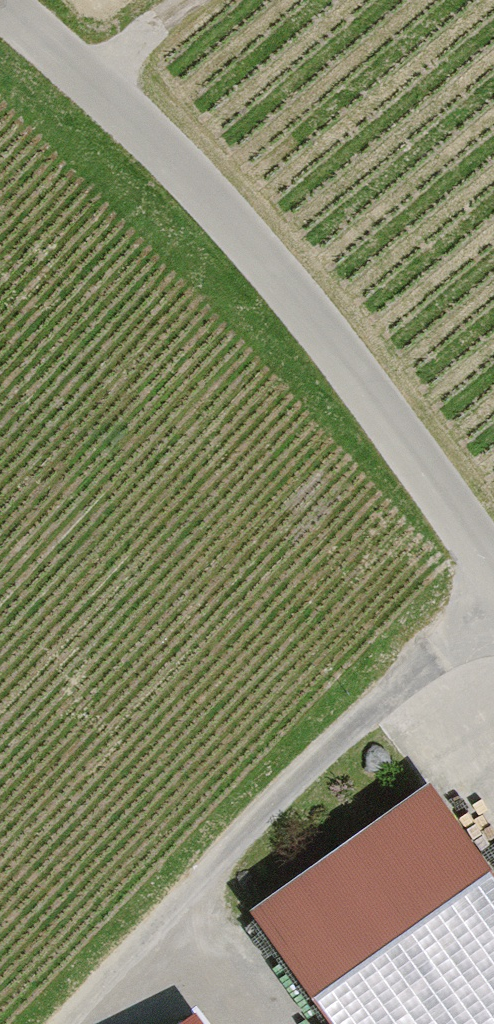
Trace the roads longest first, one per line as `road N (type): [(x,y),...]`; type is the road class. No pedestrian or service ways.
road 1 (tertiary): [(3,0),(256,233),(493,564)]
road 2 (track): [(493,597),(310,769),(64,1023)]
road 3 (track): [(289,1023),(190,890)]
road 4 (track): [(193,0),(96,83)]

